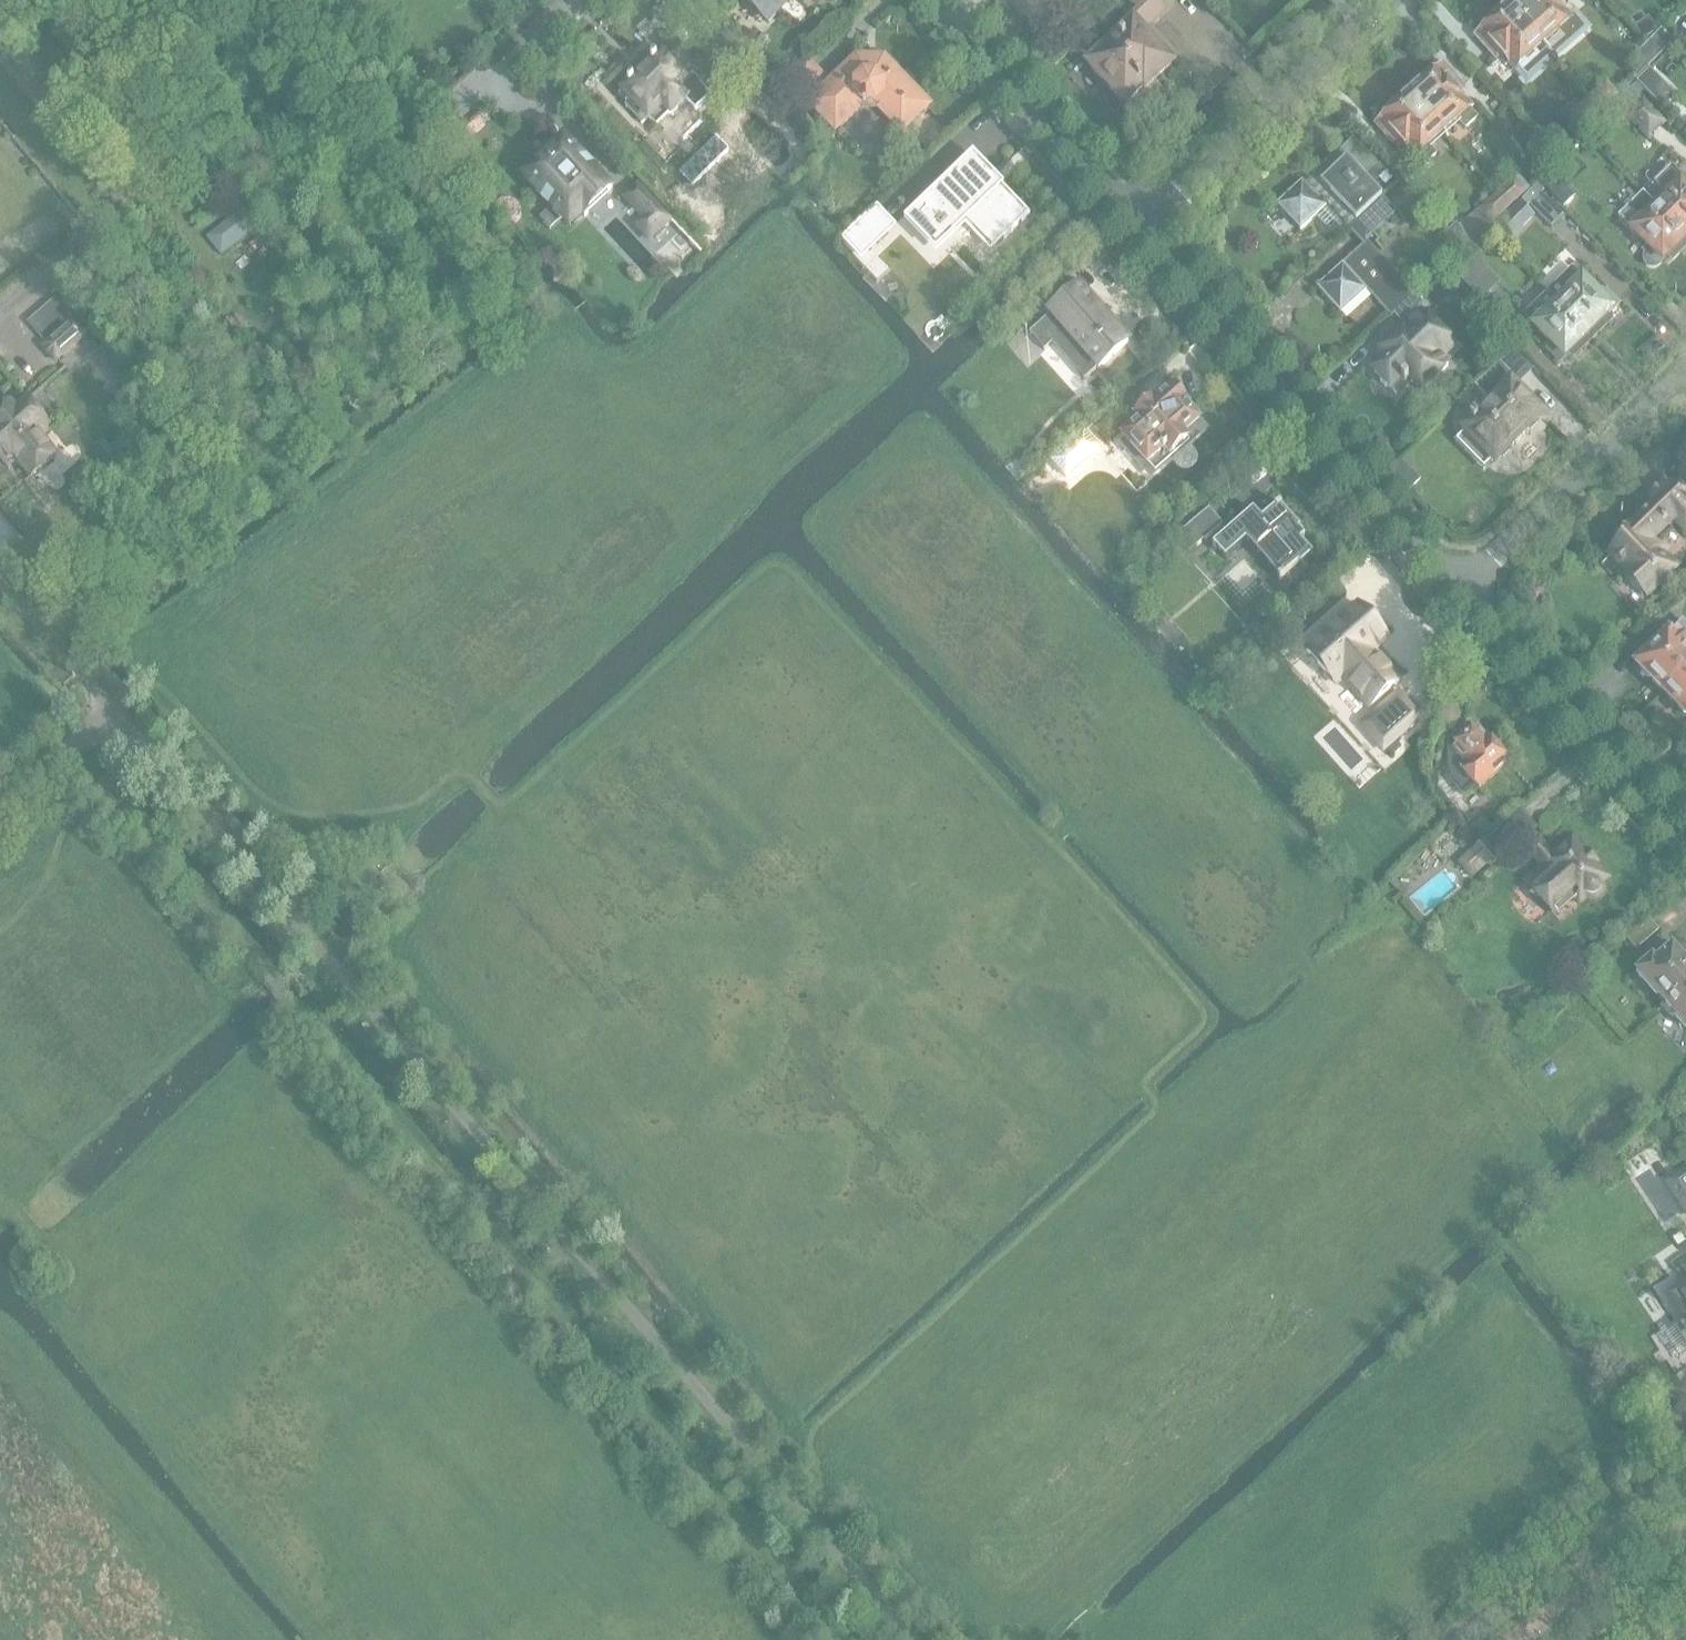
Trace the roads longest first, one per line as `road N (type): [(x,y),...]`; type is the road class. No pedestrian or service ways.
road 1 (track): [(751,1535),(827,1465),(839,1421),(1155,1124),(1163,1111),(1141,1085),(1178,1029),(1174,996),(780,557),(507,811),(466,768),(187,682),(158,679),(119,707)]
road 2 (track): [(115,792),(836,1639)]
road 3 (residential): [(1462,591),(1141,233)]
road 4 (residential): [(1685,849),(1462,591)]
road 5 (residential): [(1141,233),(1385,0)]
road 6 (residential): [(1462,591),(1685,372)]
road 7 (residential): [(1141,233),(933,0)]
road 8 (residential): [(1685,1487),(1462,1639)]
road 9 (track): [(115,792),(76,833),(70,860),(0,931)]

